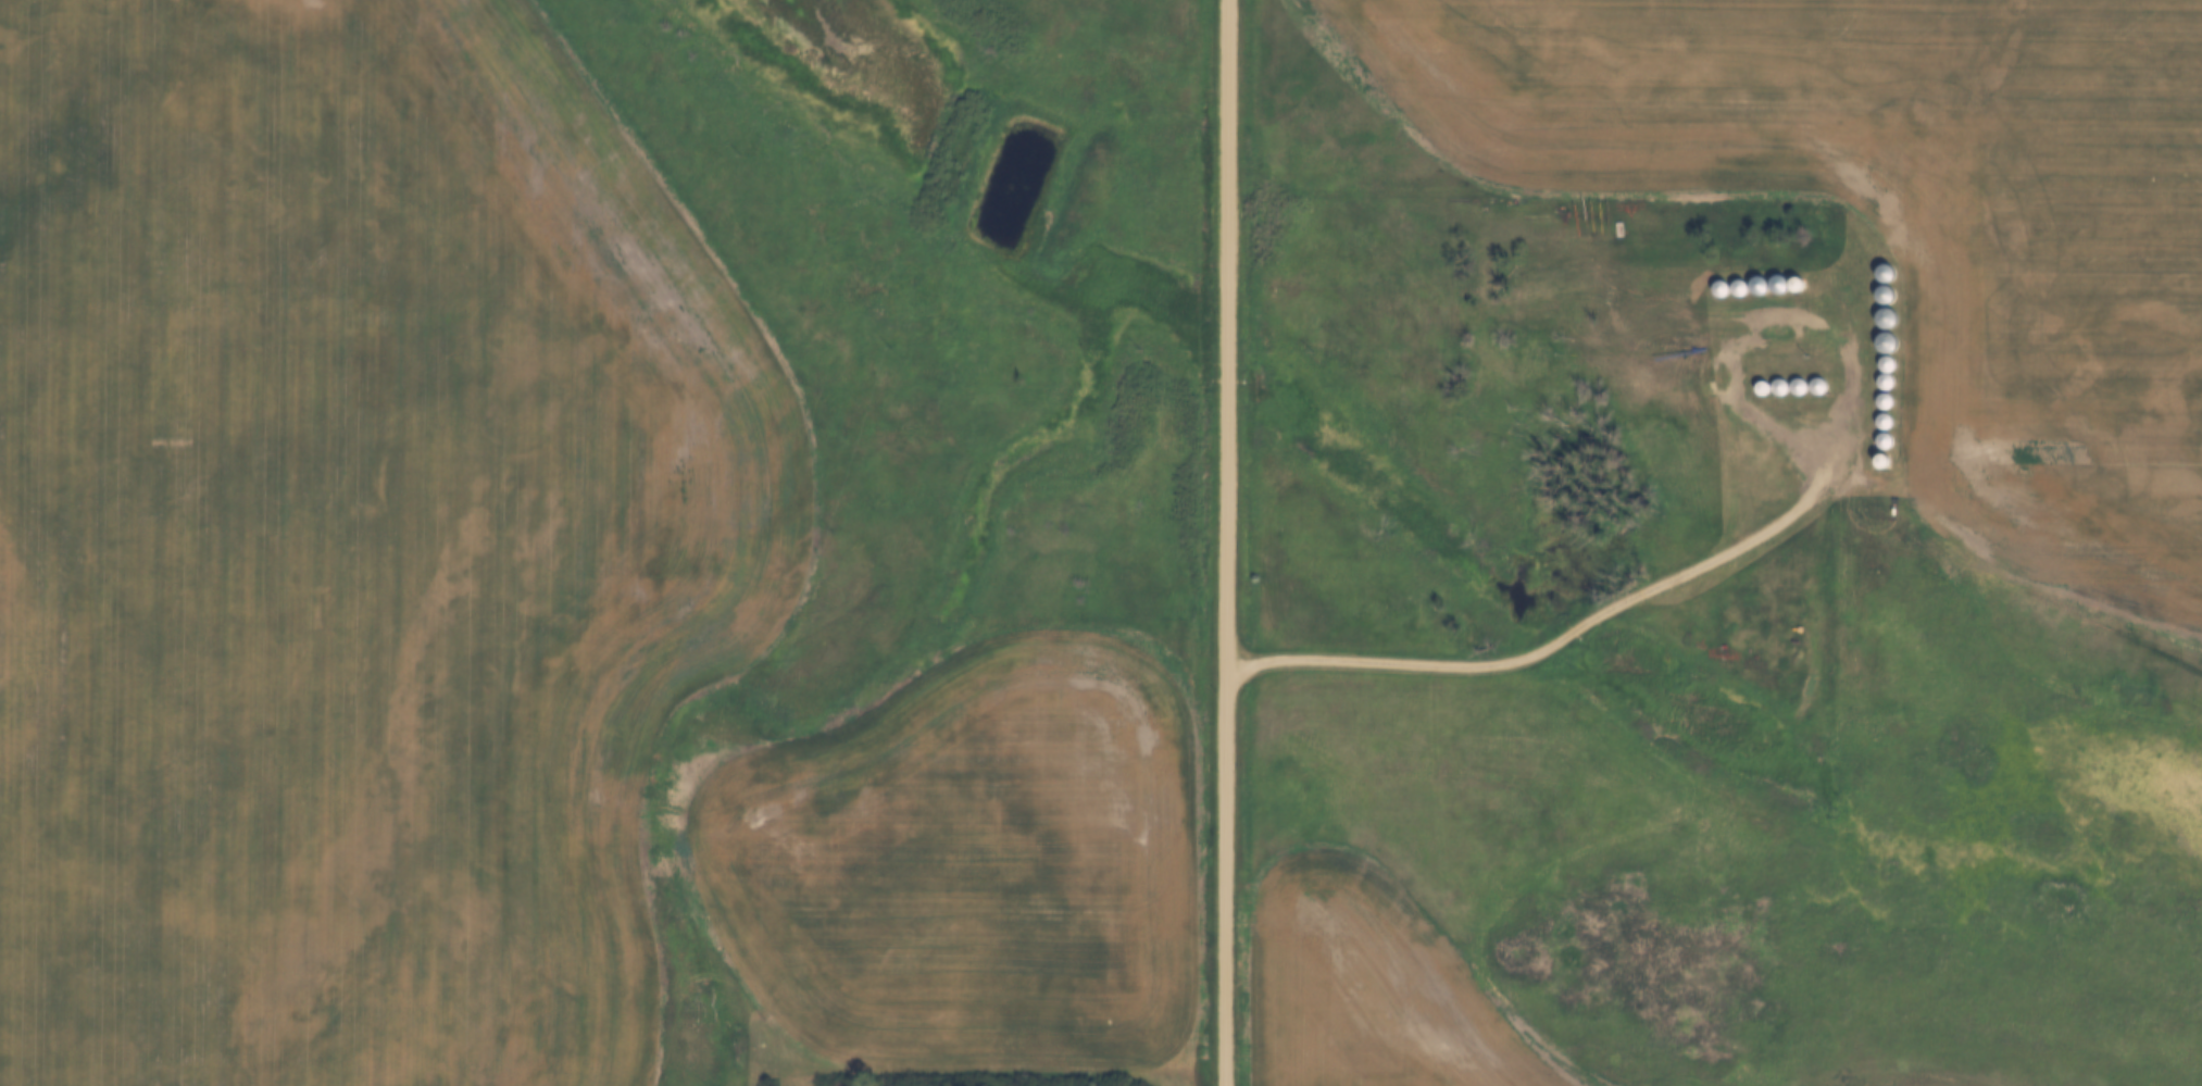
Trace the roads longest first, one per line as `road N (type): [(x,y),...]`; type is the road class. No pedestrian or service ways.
road 1 (residential): [(1231,0),(1226,1085)]
road 2 (track): [(1228,664),(1293,657),(1463,666),(1531,659),(1672,584),(1730,547),(1743,488),(1724,405),(1742,327),(1784,299),(1857,297)]

